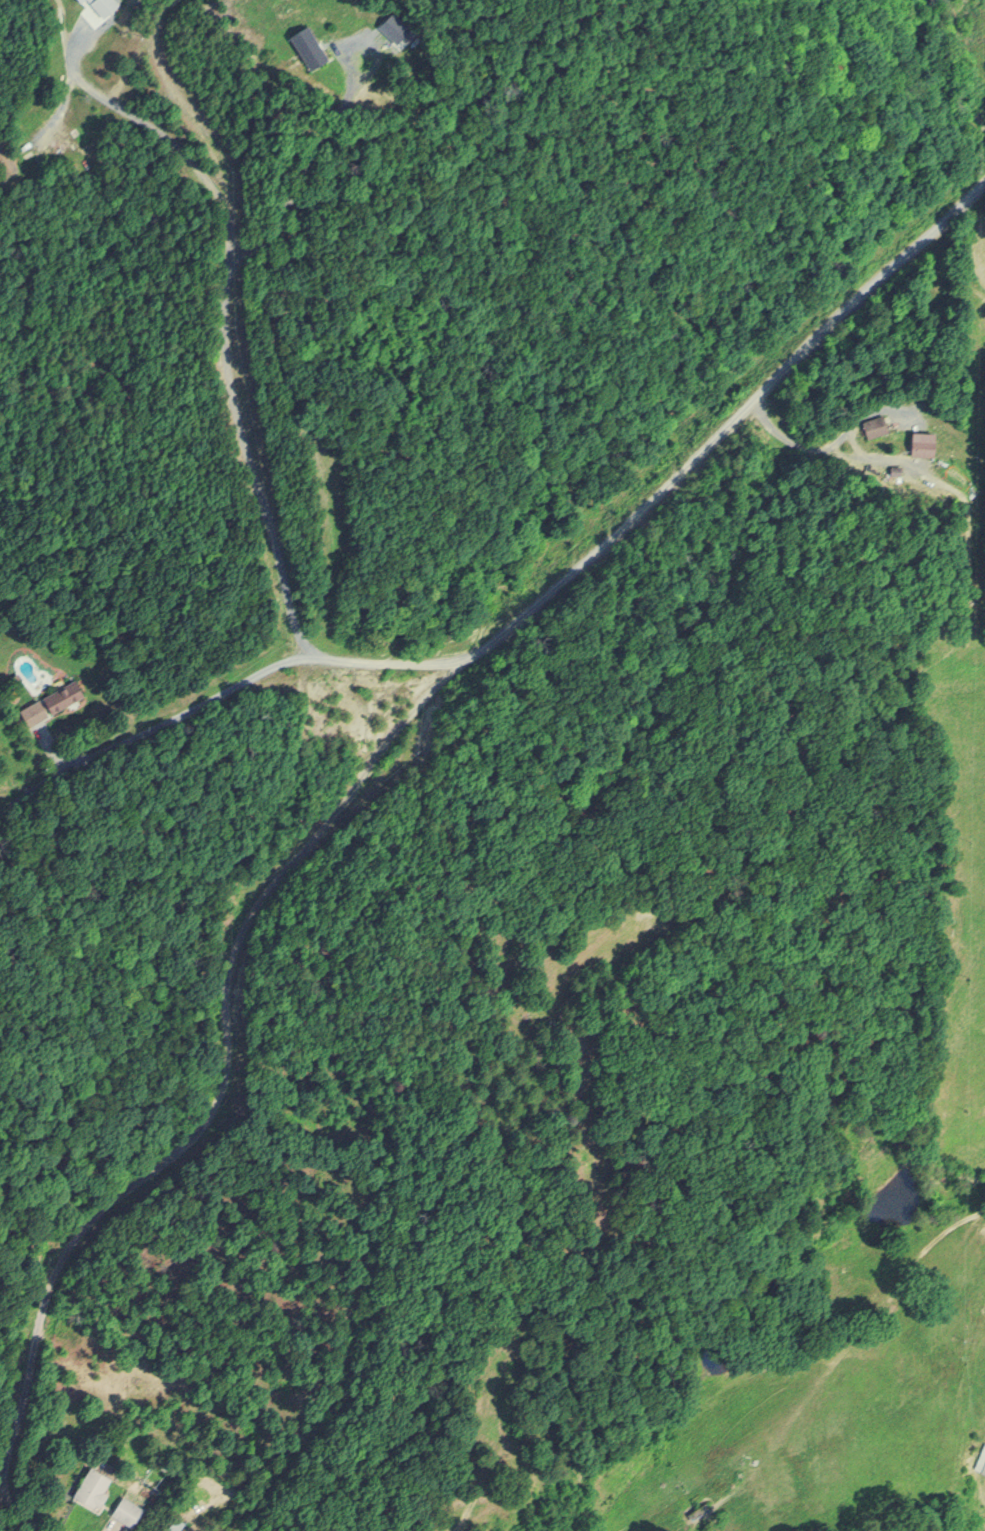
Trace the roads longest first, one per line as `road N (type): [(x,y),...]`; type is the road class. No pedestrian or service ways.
road 1 (residential): [(26,1370),(32,1326),(71,1234),(180,1149),(227,1056),(225,963),(246,916),(462,660),(601,546),(984,178)]
road 2 (residential): [(462,660),(321,658),(312,651),(280,575),(226,364),(227,178),(166,76),(159,48),(160,25),(180,0)]

